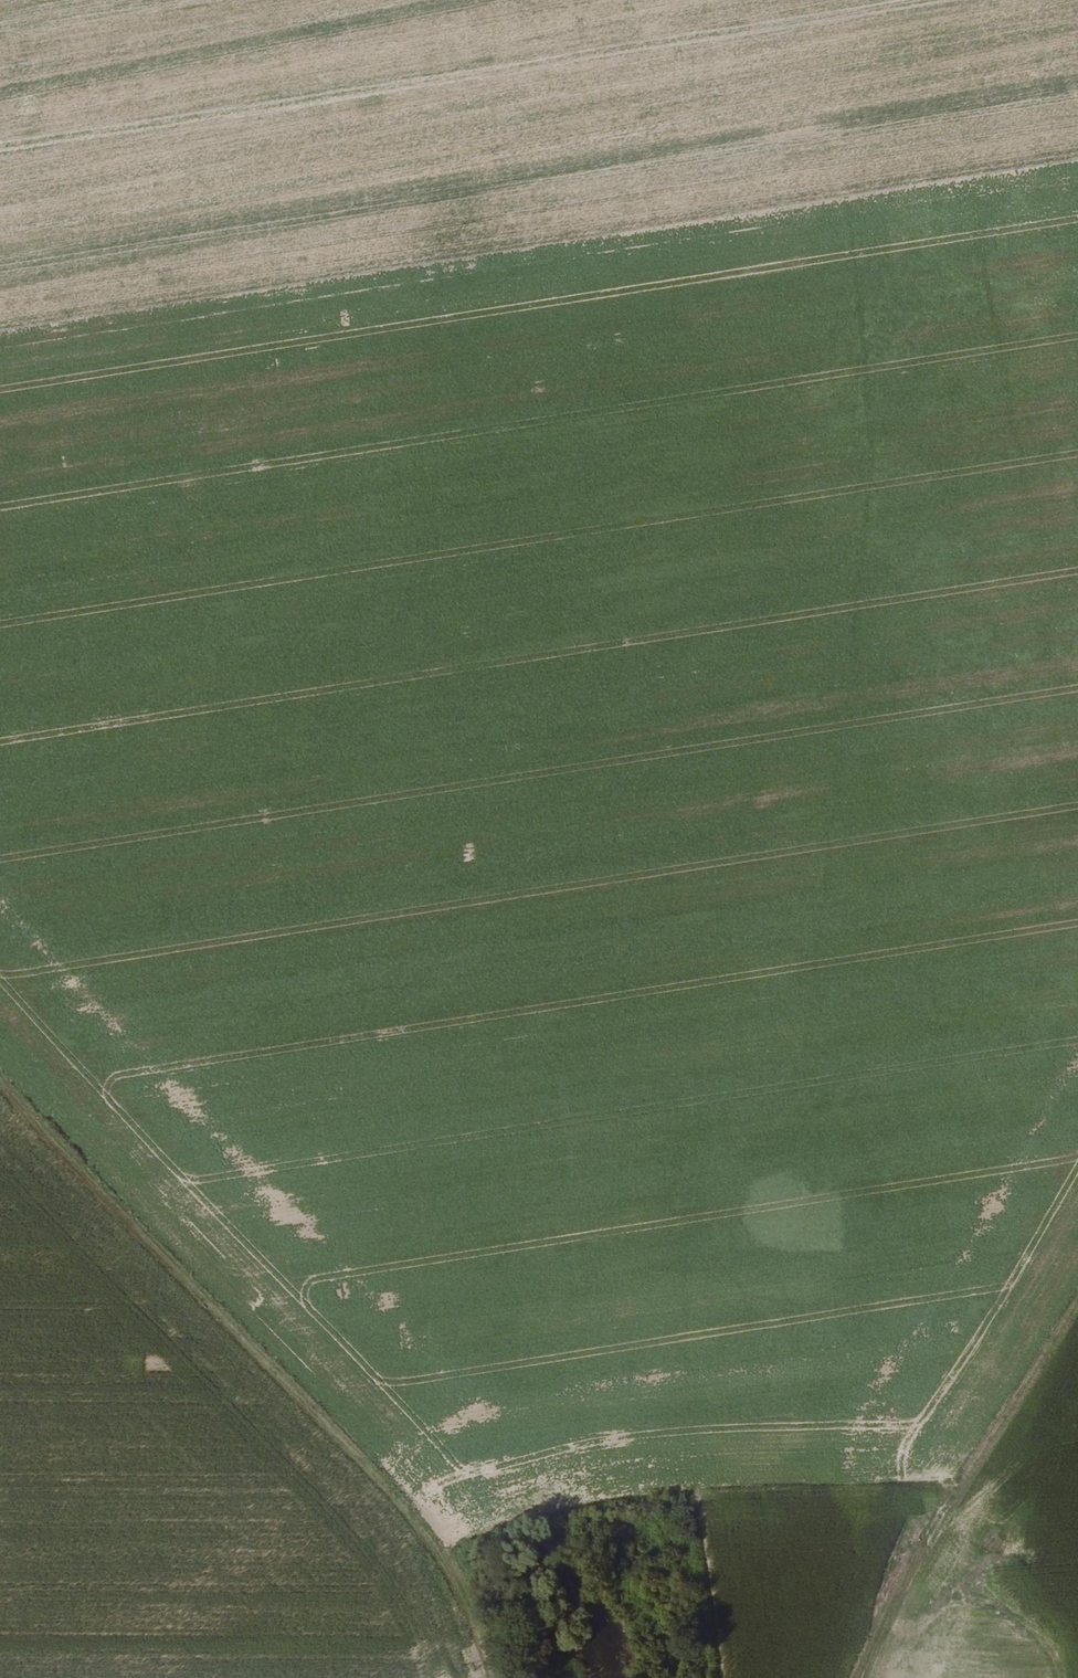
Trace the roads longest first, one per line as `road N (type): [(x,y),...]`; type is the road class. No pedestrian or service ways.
road 1 (track): [(496,1677),(434,1538),(0,1082)]
road 2 (track): [(861,1677),(958,1486),(1077,1295)]

